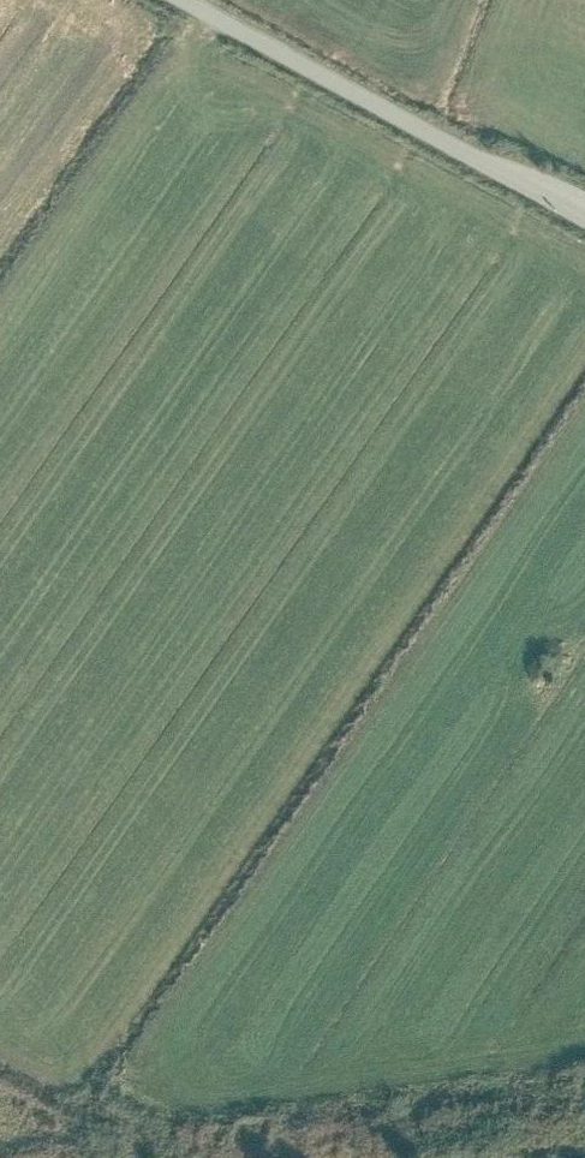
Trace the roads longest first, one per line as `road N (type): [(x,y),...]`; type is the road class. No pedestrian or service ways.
road 1 (unclassified): [(179,0),(584,220)]

